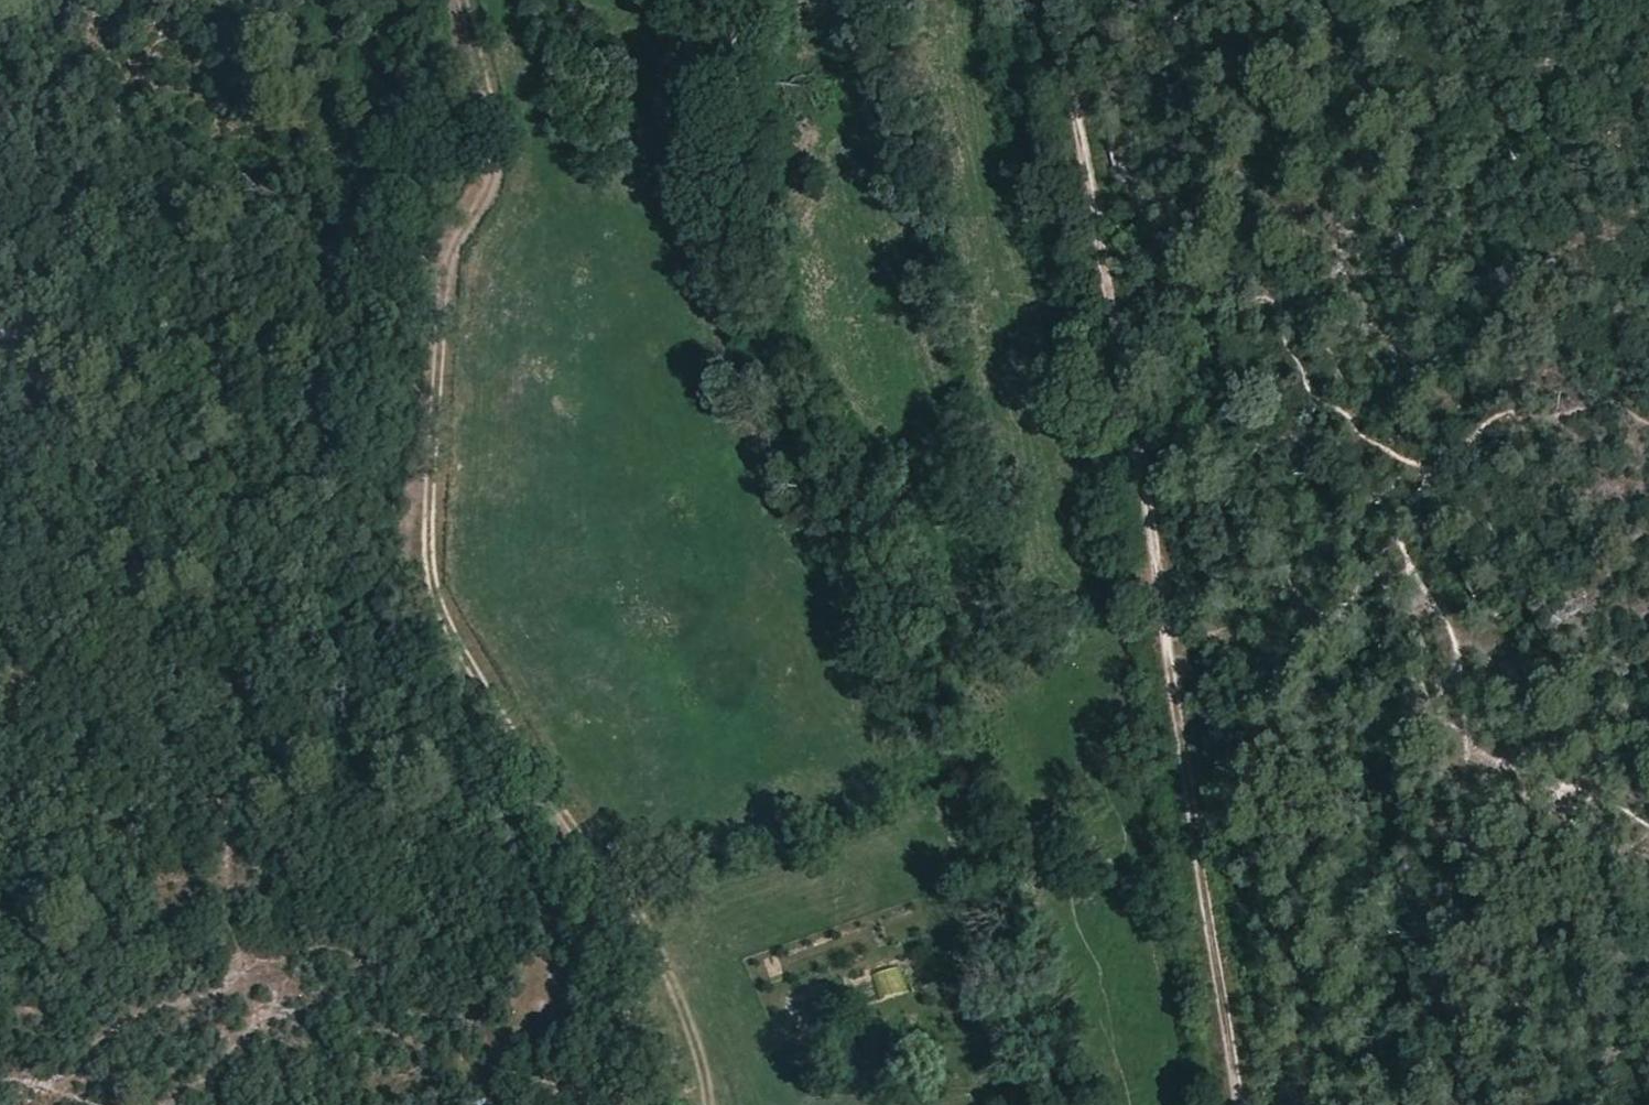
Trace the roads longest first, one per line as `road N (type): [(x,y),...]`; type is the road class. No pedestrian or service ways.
road 1 (track): [(1065,0),(1232,1104)]

